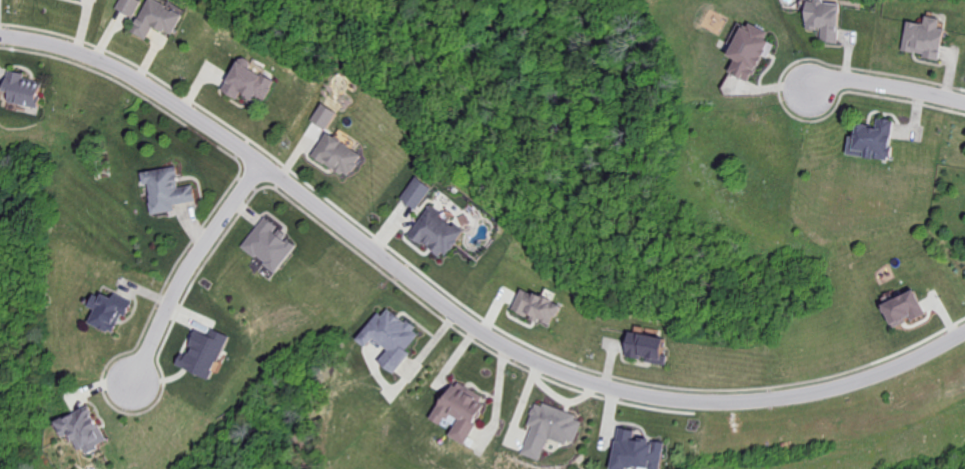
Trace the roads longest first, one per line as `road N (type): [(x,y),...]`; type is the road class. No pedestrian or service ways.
road 1 (residential): [(964,335),(878,376),(795,398),(726,404),(639,396),(551,369),(483,334),(263,164)]
road 2 (residential): [(0,38),(136,82),(263,164)]
road 3 (residential): [(263,164),(182,284),(136,382)]
road 4 (residential): [(964,106),(854,83),(813,86)]

